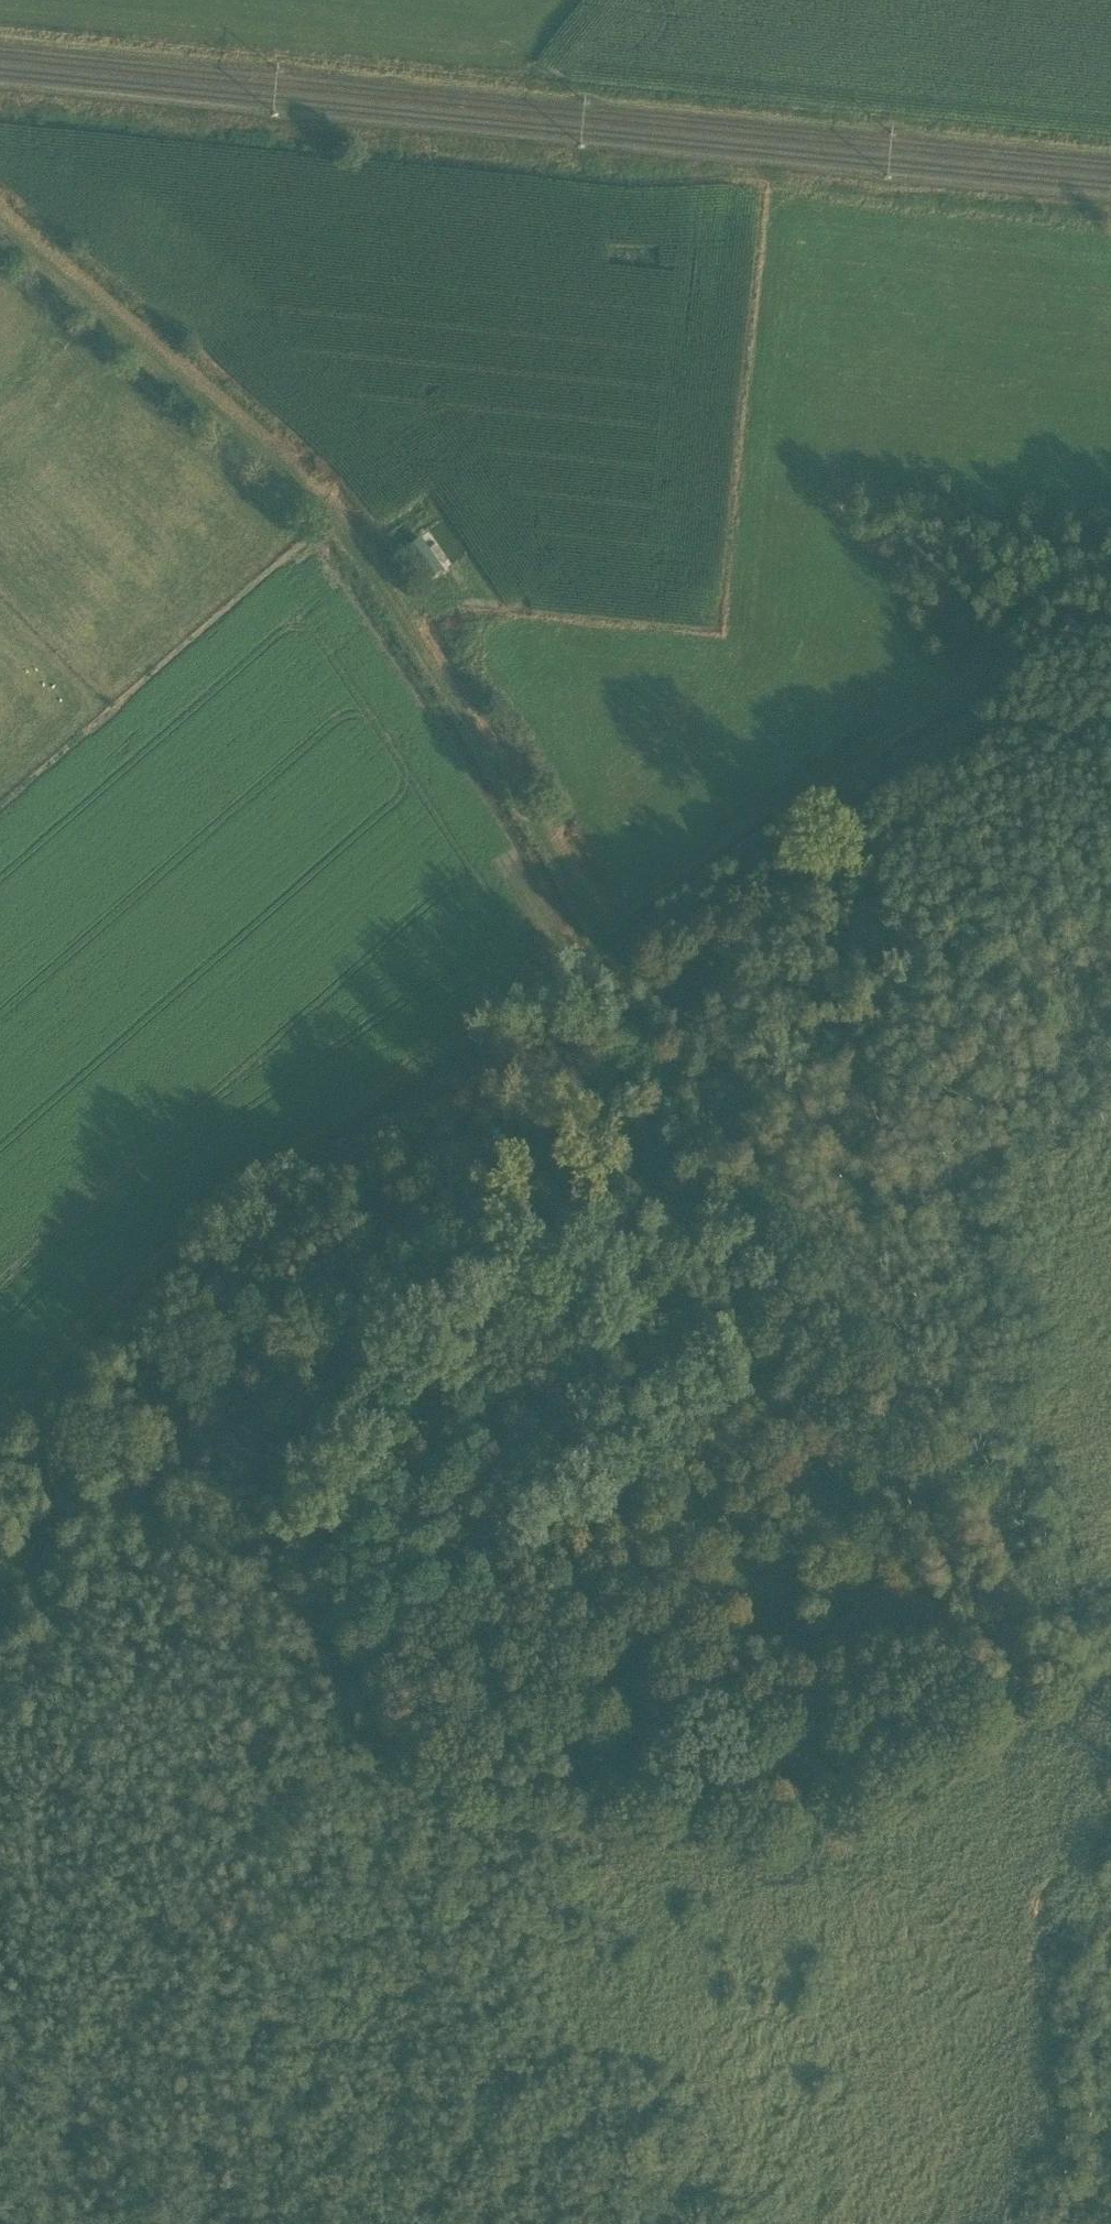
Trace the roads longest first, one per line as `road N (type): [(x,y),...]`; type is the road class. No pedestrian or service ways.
road 1 (track): [(0,224),(311,485),(598,931)]

